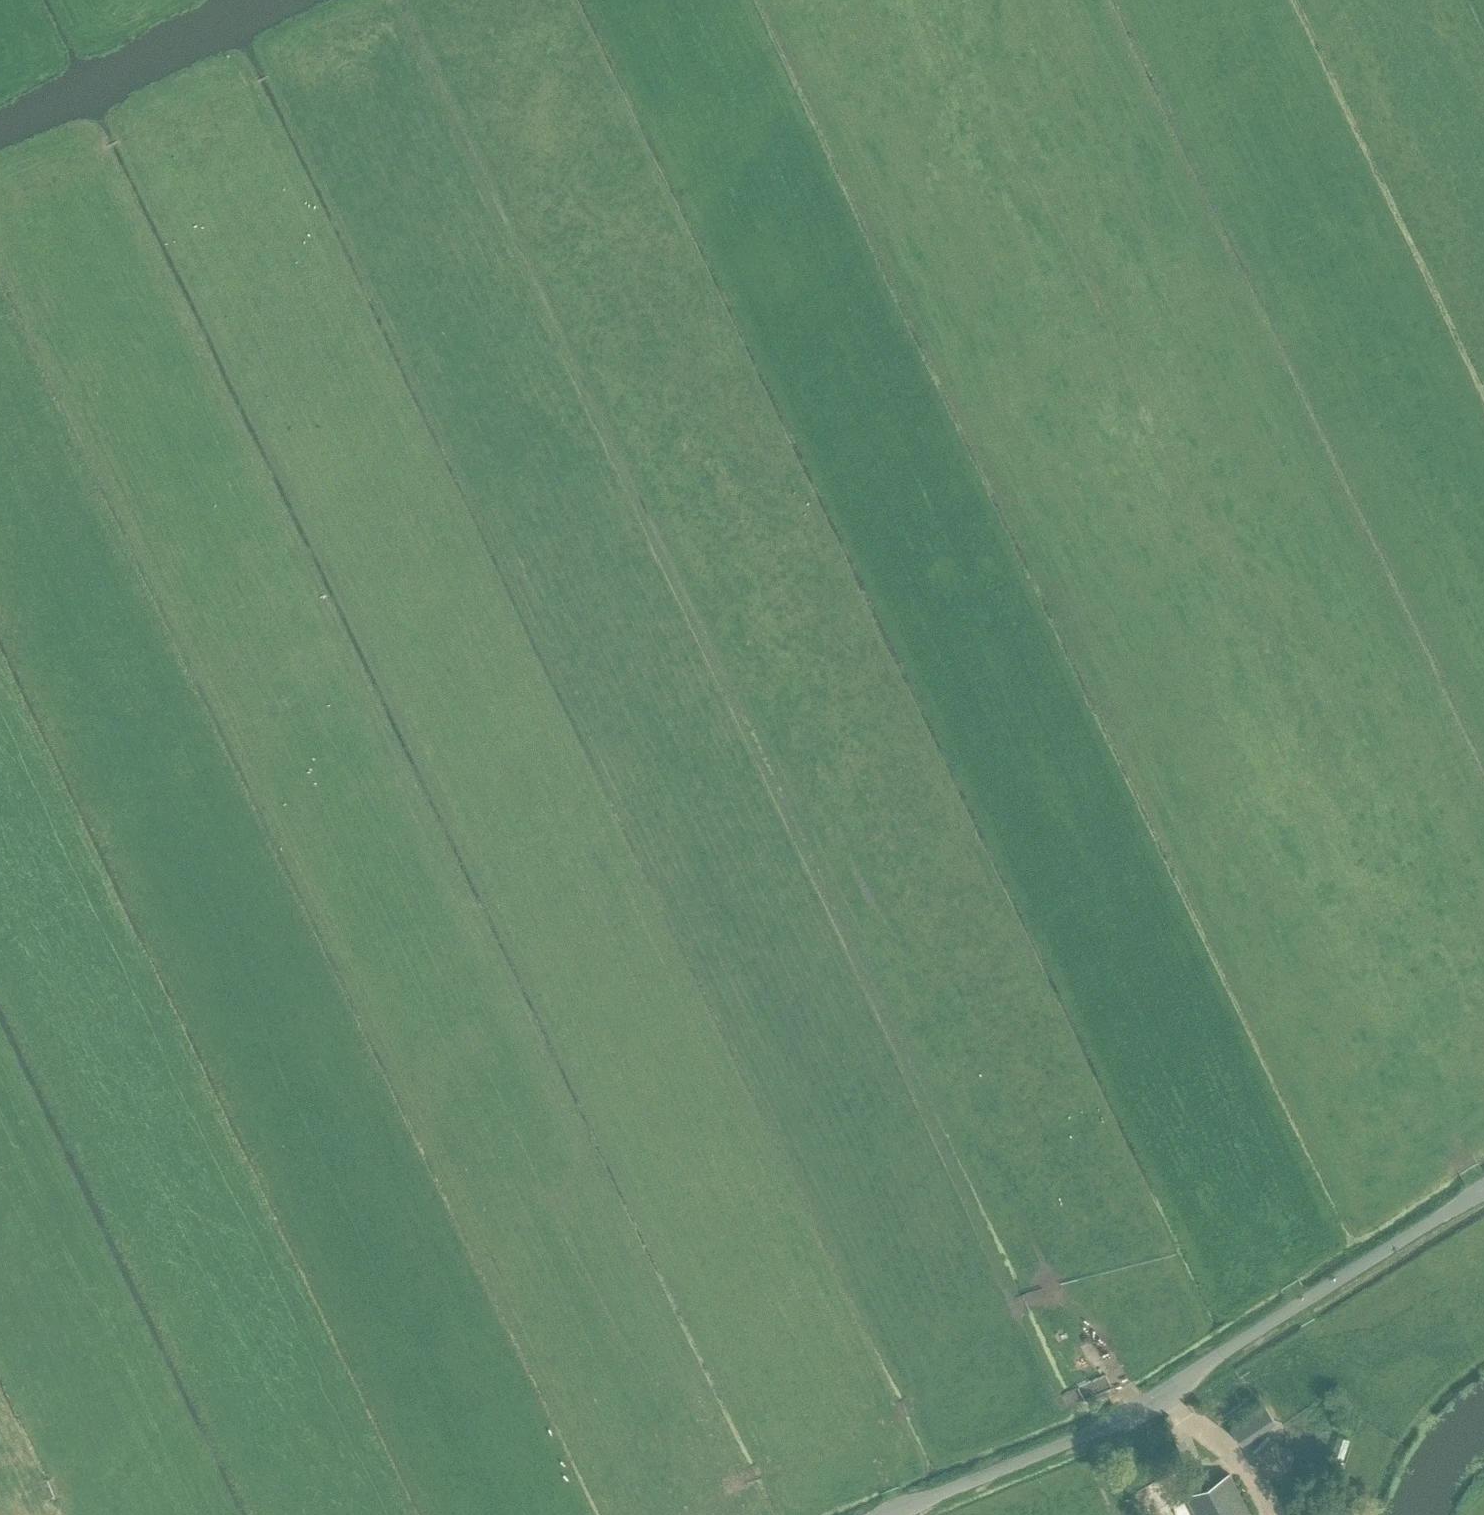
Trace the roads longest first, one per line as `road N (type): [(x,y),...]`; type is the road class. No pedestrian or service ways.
road 1 (unclassified): [(884,1514),(1139,1409),(1483,1187)]

